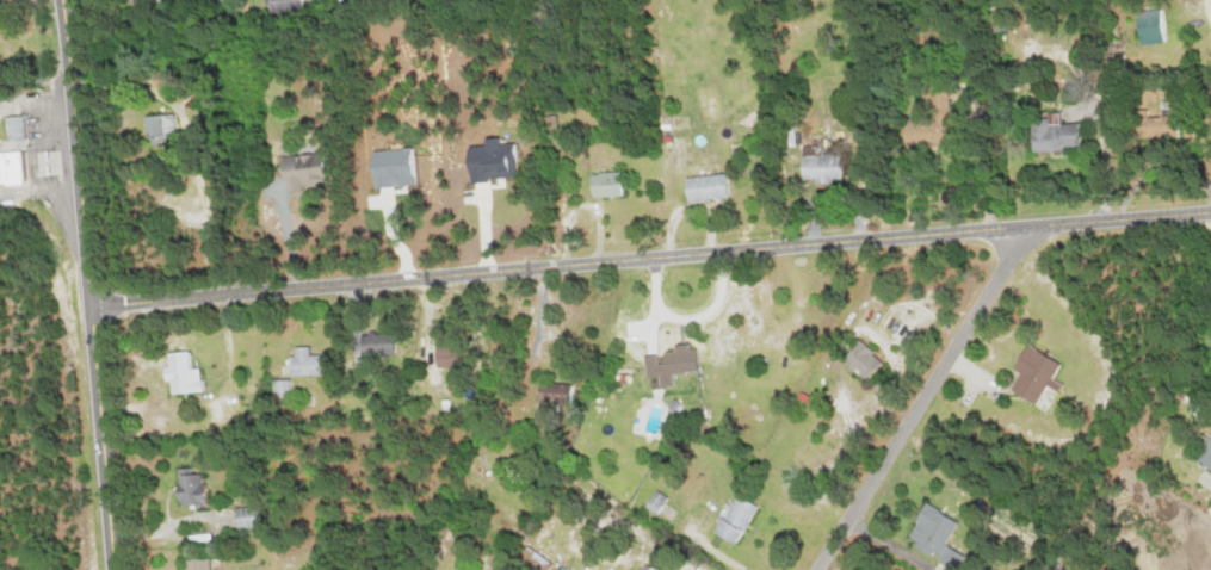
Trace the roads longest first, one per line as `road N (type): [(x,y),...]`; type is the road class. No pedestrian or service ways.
road 1 (residential): [(94,308),(1210,215)]
road 2 (secondary): [(118,569),(66,0)]
road 3 (residential): [(820,569),(1033,230)]

